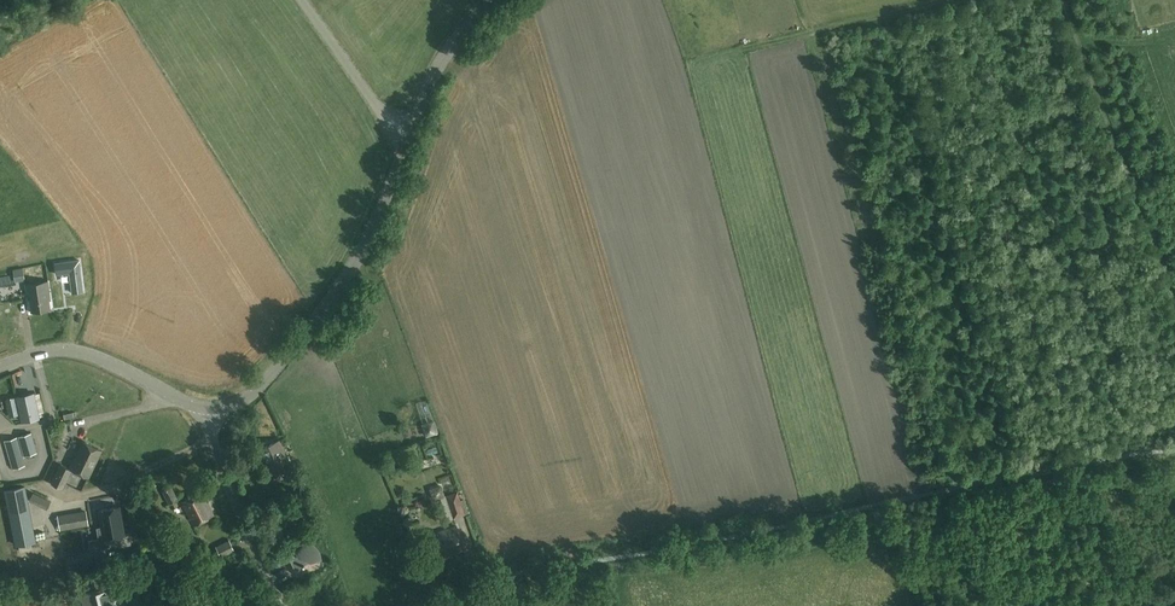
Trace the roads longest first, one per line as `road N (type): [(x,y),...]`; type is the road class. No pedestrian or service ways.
road 1 (tertiary): [(209,411),(257,389),(327,304),(375,225),(408,139)]
road 2 (tertiary): [(0,368),(37,353),(77,350),(209,411)]
road 3 (unclassified): [(283,605),(217,466),(209,411)]
road 4 (unclassified): [(408,139),(302,0)]
road 5 (tertiary): [(408,139),(434,74),(492,0)]
road 6 (track): [(806,33),(940,0)]

